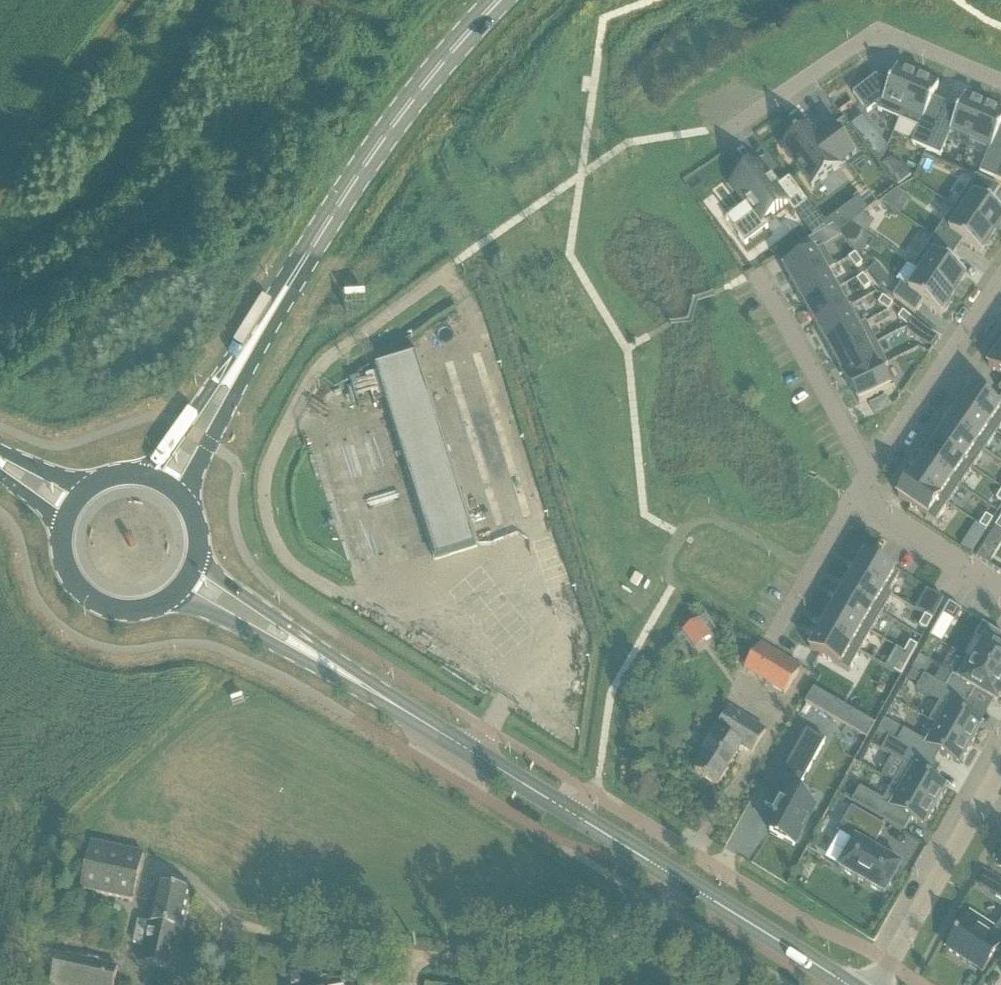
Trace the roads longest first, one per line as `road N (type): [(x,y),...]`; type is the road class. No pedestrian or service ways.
road 1 (unclassified): [(446,271),(314,372),(266,472),(264,498),(270,529),(299,572),(494,691),(498,709),(471,751)]
road 2 (track): [(221,984),(241,958),(272,949),(510,969),(577,956),(631,930),(682,879)]
road 3 (primary): [(244,355),(368,158),(497,0)]
road 4 (residential): [(889,964),(798,920),(592,793),(568,810)]
road 5 (primary): [(845,984),(568,810)]
road 6 (residential): [(733,124),(865,40),(891,33),(1000,86)]
road 7 (residential): [(1000,280),(869,474)]
road 8 (residential): [(754,273),(869,474)]
road 9 (residential): [(889,964),(1000,770)]
road 10 (residential): [(853,499),(1000,590)]
road 11 (primary): [(173,594),(329,663)]
road 12 (primary): [(329,663),(196,558)]
road 13 (primary): [(64,524),(64,561),(101,604),(138,609),(173,594)]
road 14 (primary): [(471,751),(329,663)]
road 15 (residential): [(853,499),(769,641)]
road 16 (primary): [(182,499),(234,396),(244,355)]
road 17 (primary): [(244,355),(146,476)]

